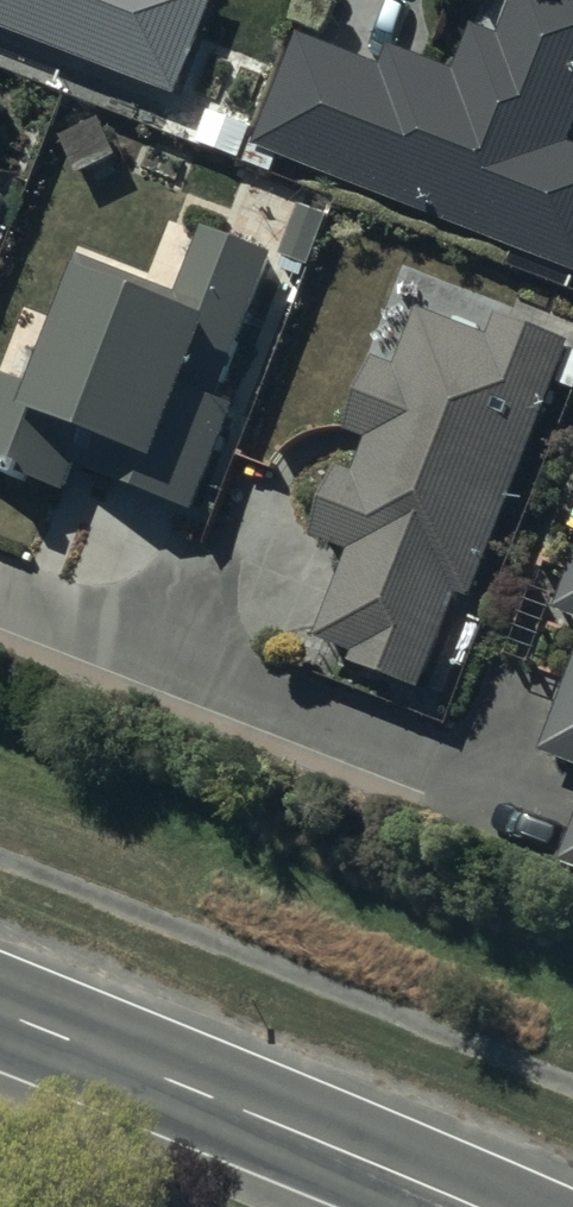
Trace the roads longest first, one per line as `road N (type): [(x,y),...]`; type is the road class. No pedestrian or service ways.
road 1 (secondary): [(475,1206),(0,1012)]
road 2 (residential): [(0,593),(460,772)]

